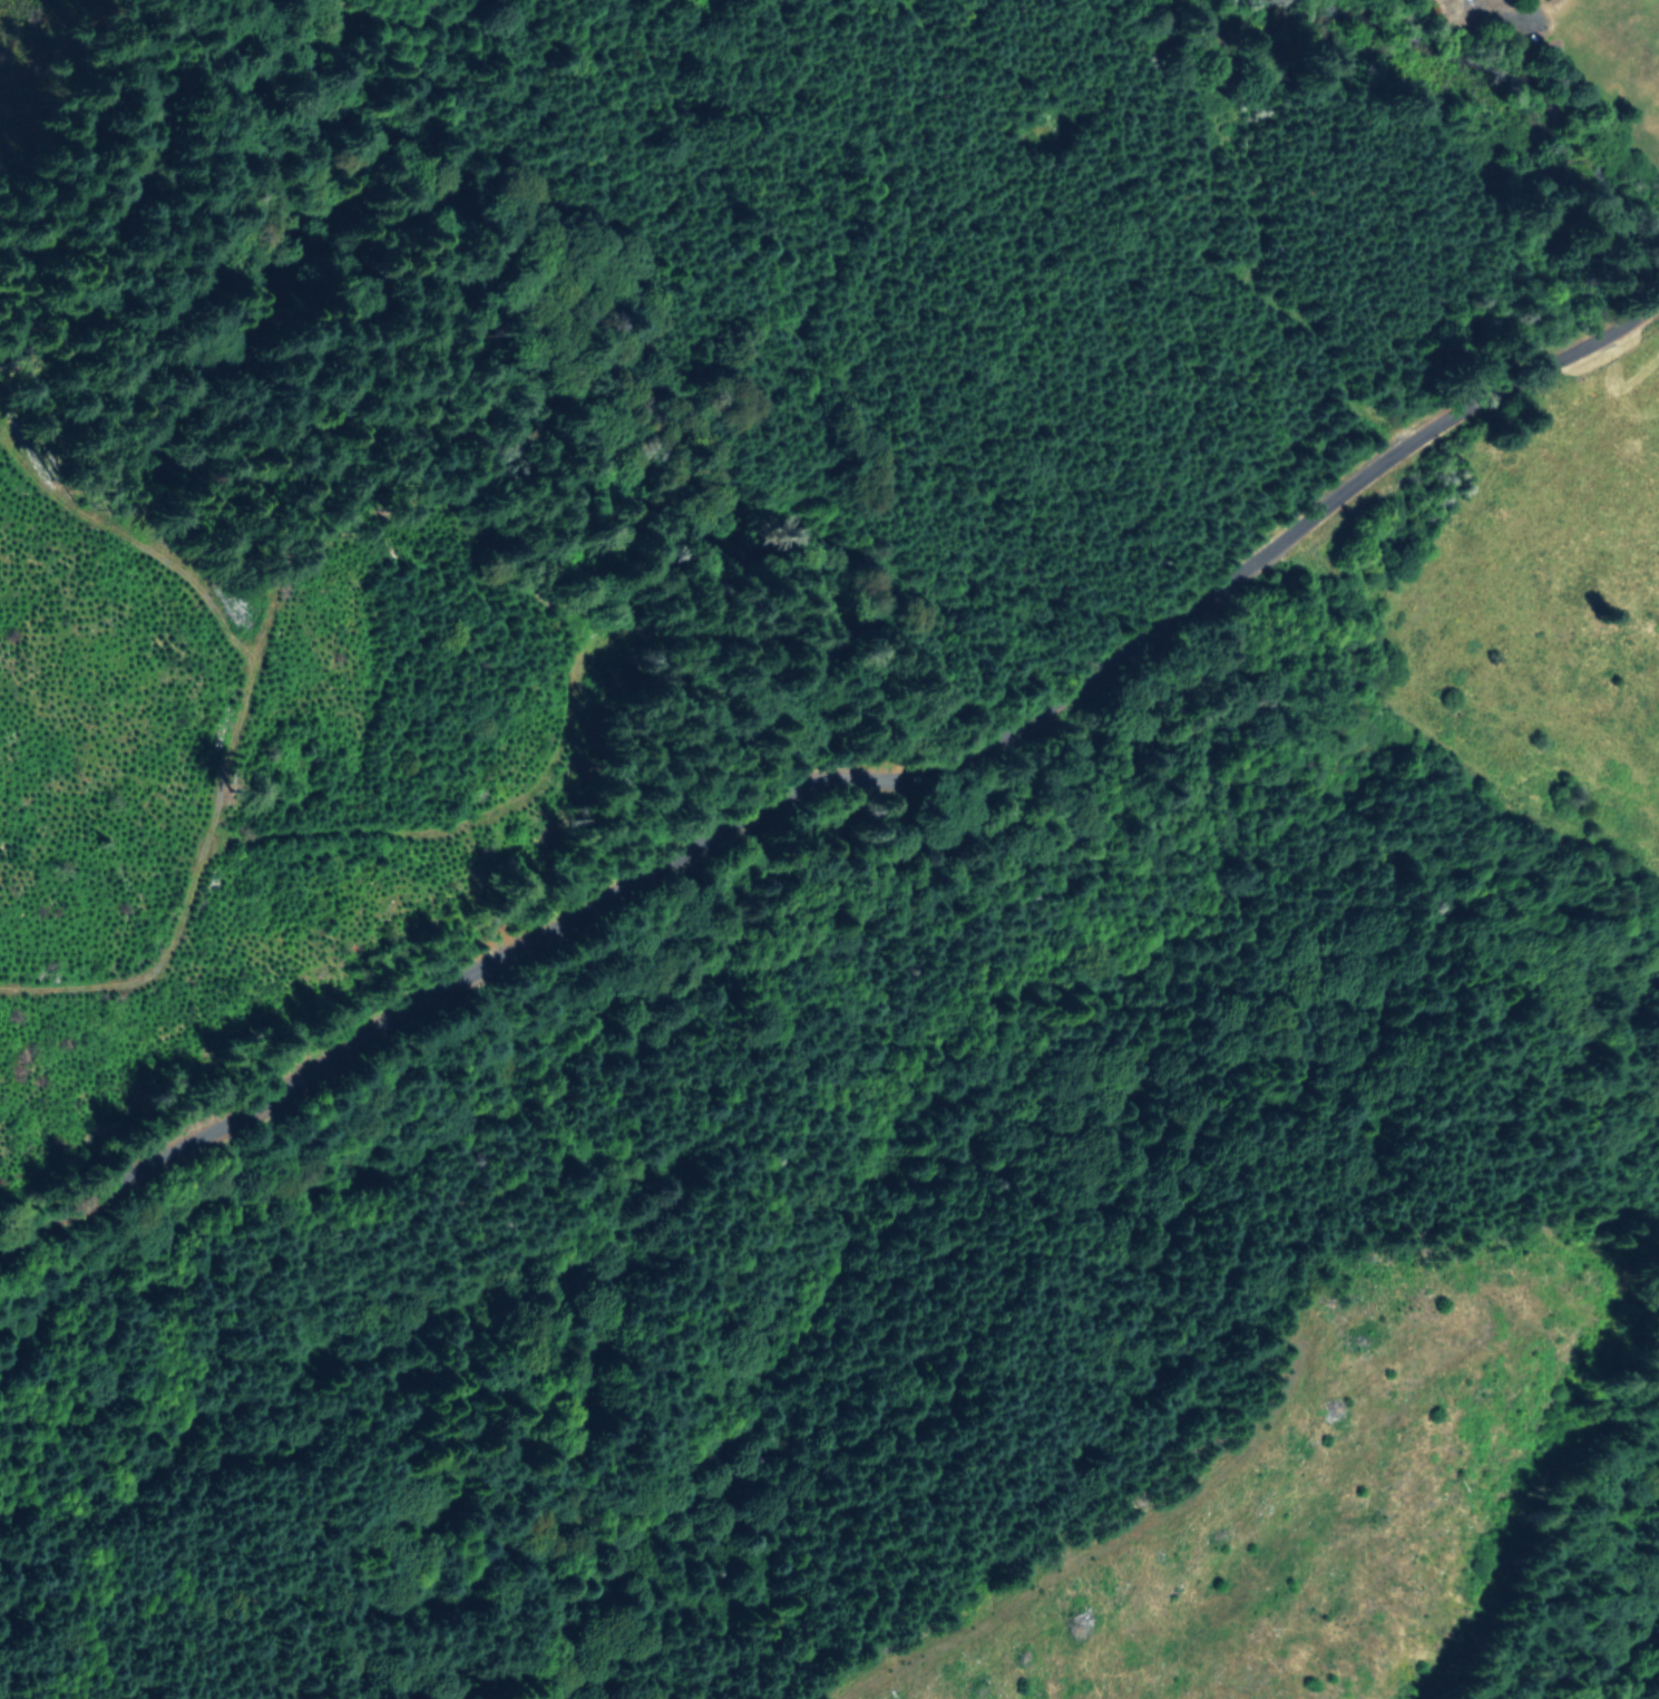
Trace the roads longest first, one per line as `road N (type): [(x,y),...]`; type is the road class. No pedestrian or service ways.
road 1 (residential): [(0,1223),(710,769),(943,771),(1426,415),(1658,280)]

